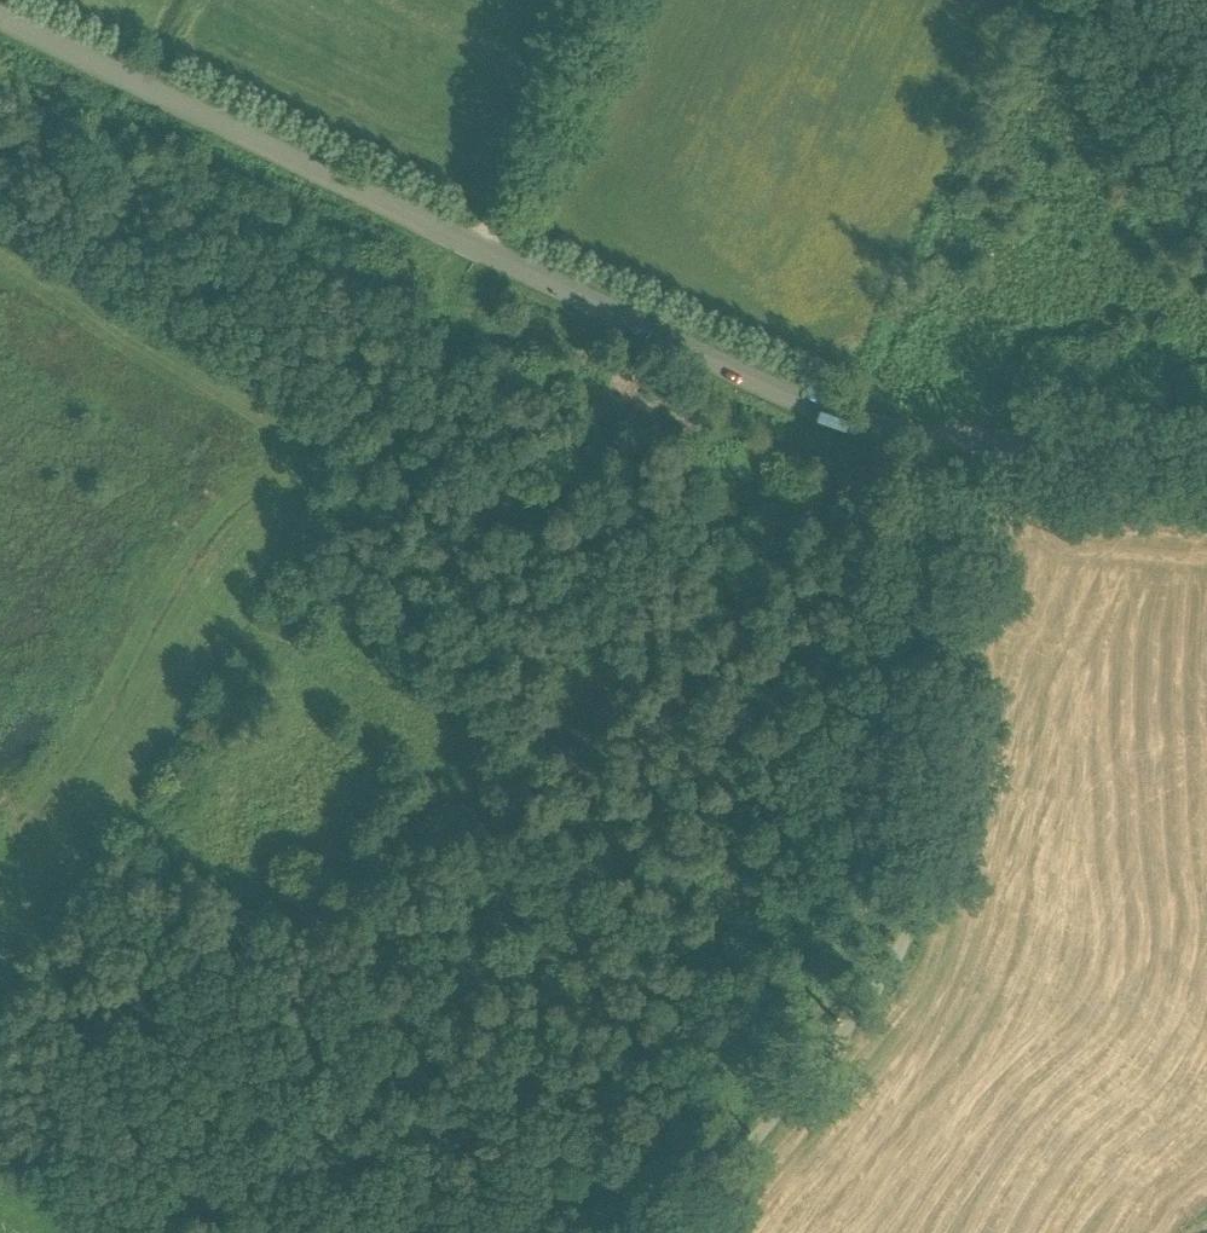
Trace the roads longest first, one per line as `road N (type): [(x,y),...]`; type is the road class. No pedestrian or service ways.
road 1 (tertiary): [(1008,440),(878,429),(793,401),(0,17)]
road 2 (unclassified): [(673,1232),(900,948),(937,828),(1008,440)]
road 3 (track): [(392,382),(460,382),(520,409),(551,437),(595,439),(639,466),(864,532),(916,537),(992,528)]
road 4 (tertiary): [(1206,446),(1008,440)]
road 5 (track): [(471,245),(392,382)]

